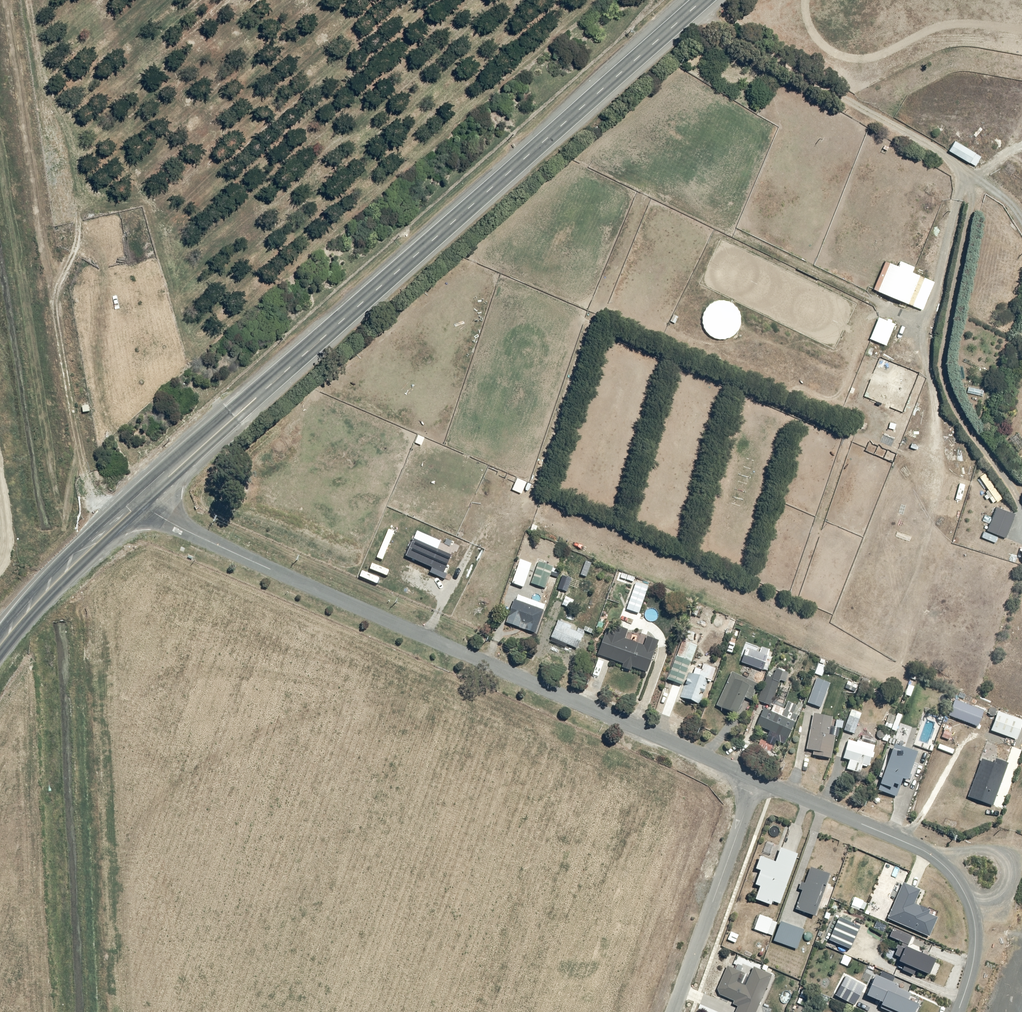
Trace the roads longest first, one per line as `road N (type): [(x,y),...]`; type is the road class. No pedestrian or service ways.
road 1 (trunk): [(633,0),(225,364),(16,592),(0,622)]
road 2 (trunk): [(138,504),(703,0)]
road 3 (residential): [(138,504),(757,779)]
road 4 (residential): [(757,779),(918,848),(955,877),(974,916),(976,940),(957,1011)]
road 5 (residential): [(672,1011),(757,779)]
road 6 (trunk): [(0,646),(138,504)]

